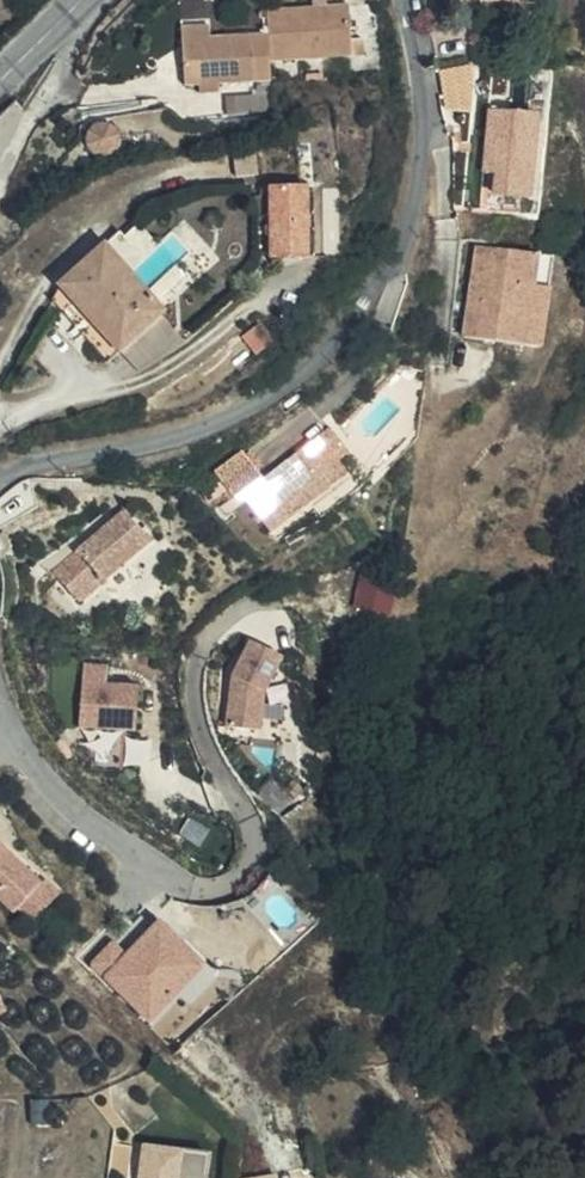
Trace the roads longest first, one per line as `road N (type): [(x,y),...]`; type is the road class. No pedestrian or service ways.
road 1 (residential): [(0,479),(223,420),(275,397),(359,326),(389,288),(422,171),(427,126),(411,0)]
road 2 (residential): [(0,704),(38,764),(90,818),(188,884),(223,885),(256,849),(256,827),(203,725),(197,665),(220,624),(261,598)]

